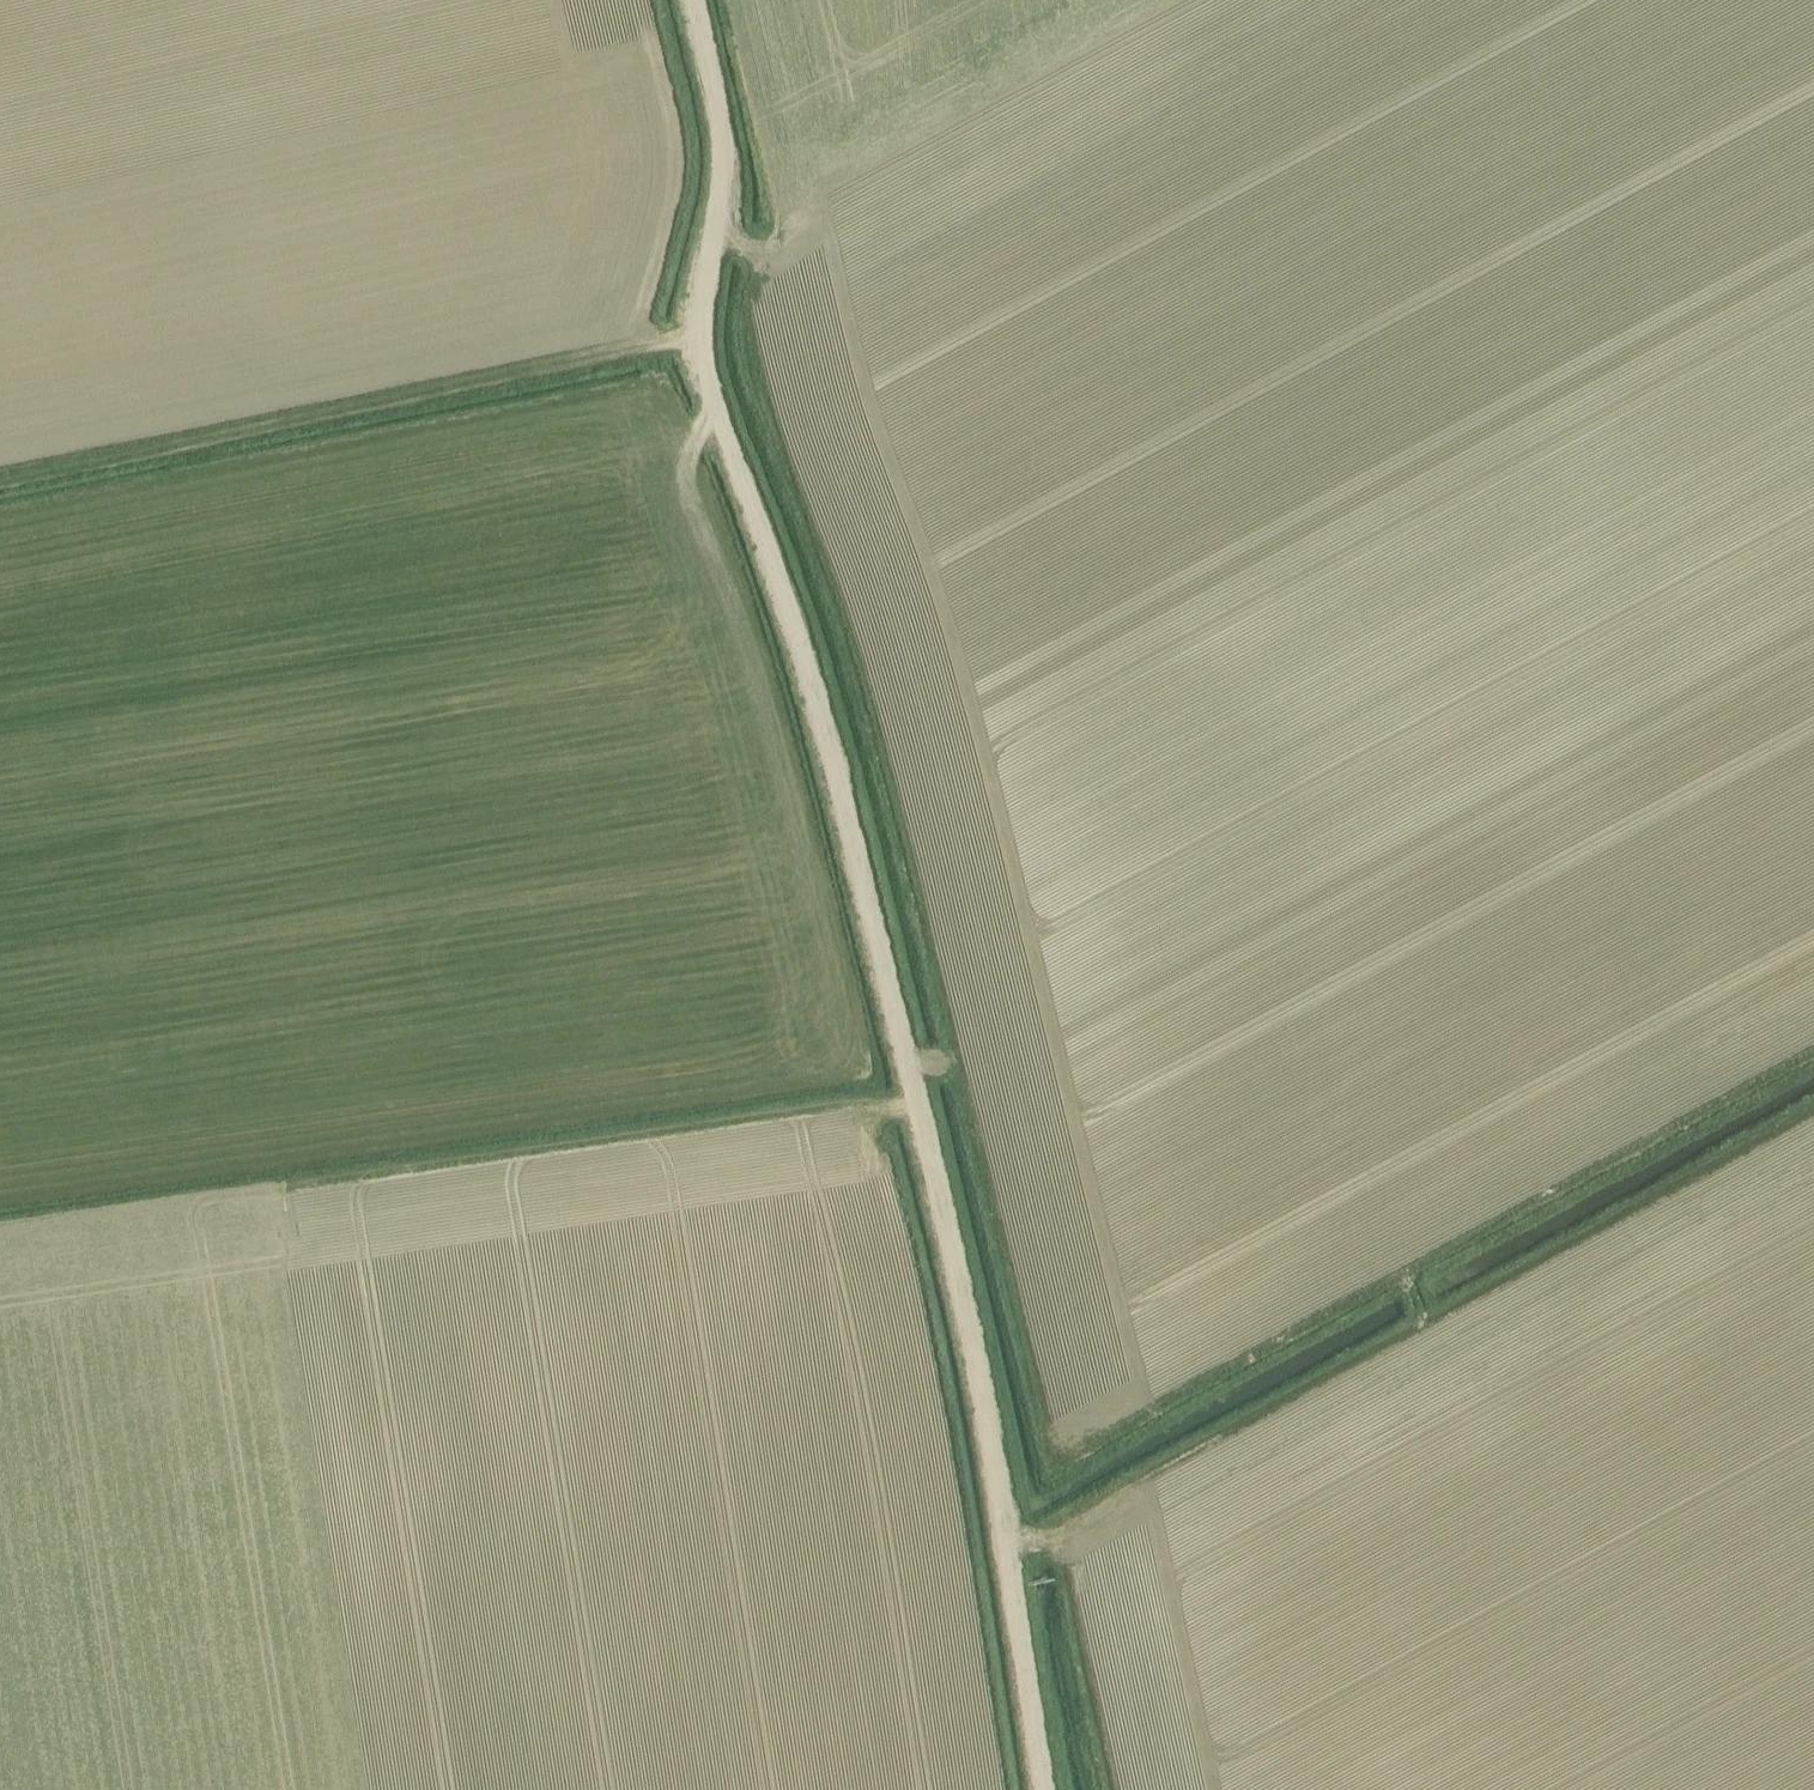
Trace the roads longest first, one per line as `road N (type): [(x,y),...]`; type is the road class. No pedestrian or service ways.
road 1 (track): [(698,0),(727,171),(703,332),(811,673),(1002,1443),(1053,1789)]

